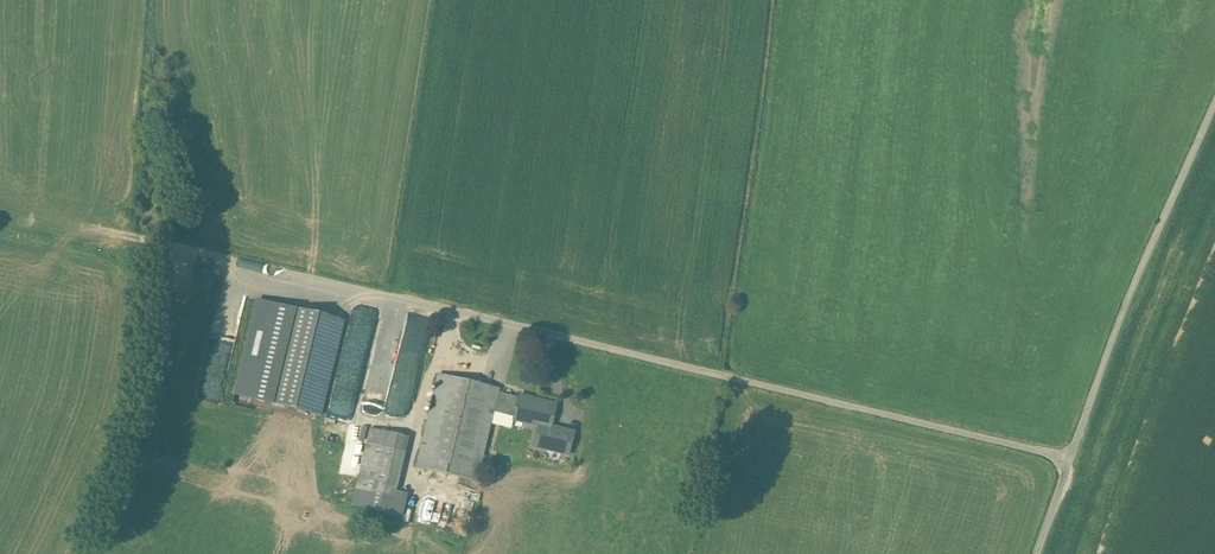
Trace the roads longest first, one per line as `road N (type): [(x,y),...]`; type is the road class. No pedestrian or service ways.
road 1 (track): [(1214,103),(1121,322),(1041,553)]

